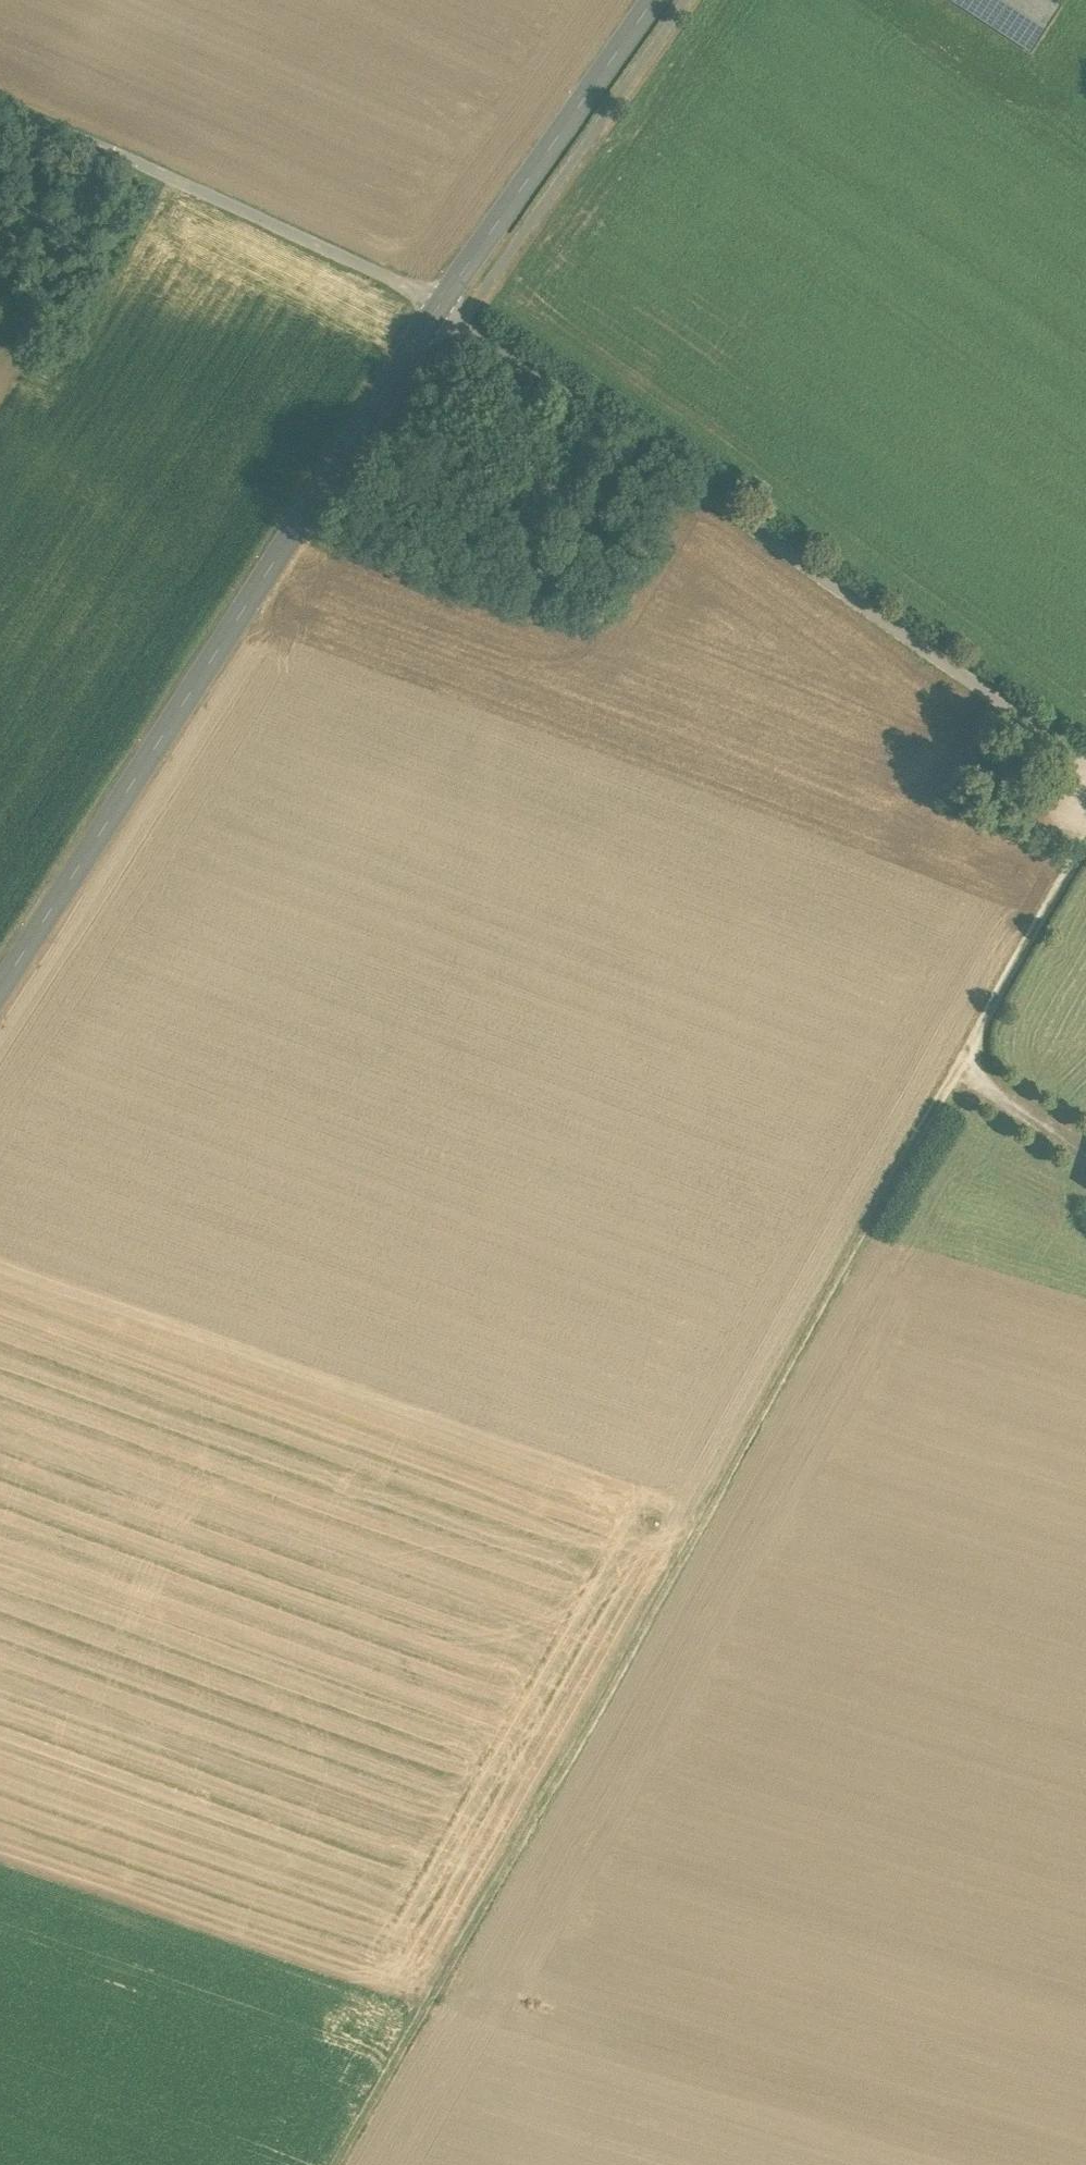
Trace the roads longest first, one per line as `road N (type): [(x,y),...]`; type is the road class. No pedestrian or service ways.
road 1 (track): [(1085,846),(345,2164)]
road 2 (secondary): [(657,0),(438,316),(0,995)]
road 3 (track): [(462,331),(1085,767)]
road 4 (track): [(958,1074),(1085,1157)]

